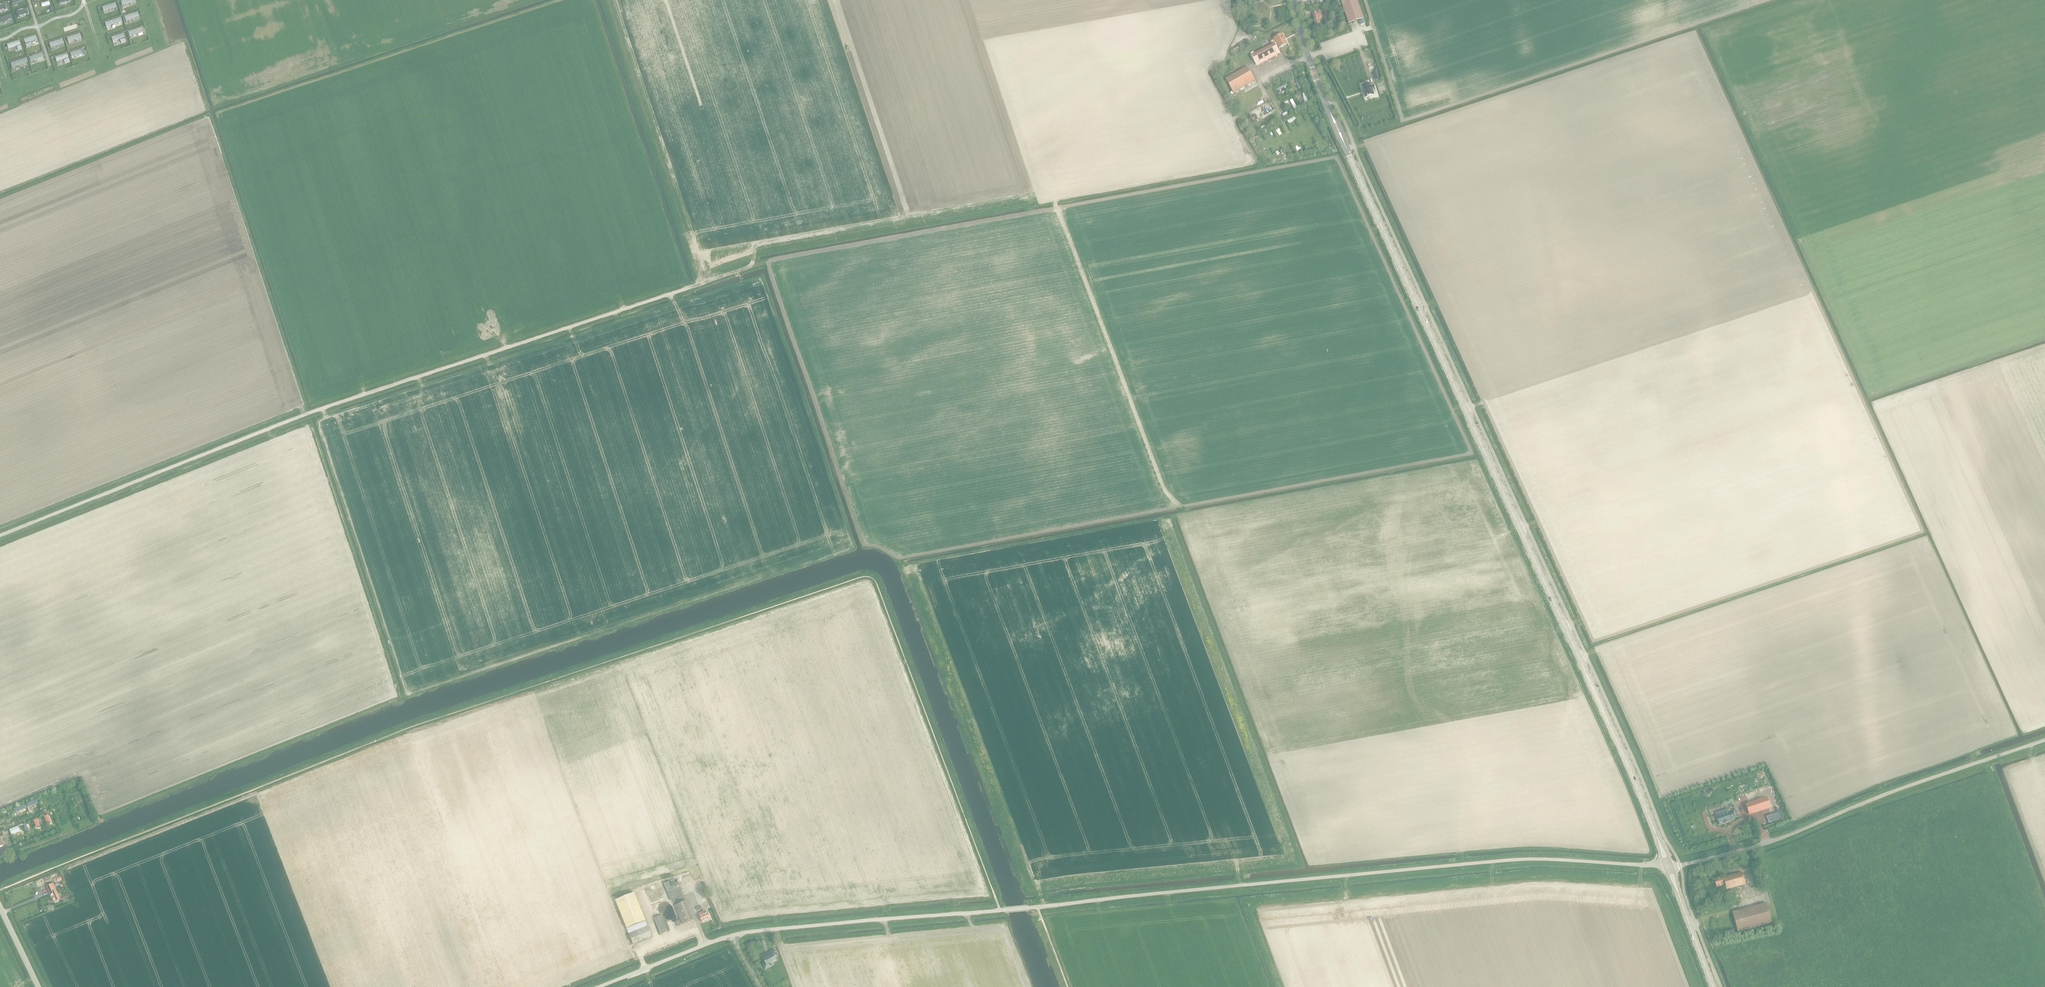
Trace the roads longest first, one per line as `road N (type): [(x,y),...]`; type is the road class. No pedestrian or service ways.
road 1 (unclassified): [(596,986),(752,931),(1529,858),(1664,866)]
road 2 (secondary): [(1344,142),(1657,839)]
road 3 (unclassified): [(0,535),(311,412),(691,287)]
road 4 (unclassified): [(1672,866),(1748,849),(2044,740)]
road 5 (track): [(603,0),(699,285)]

